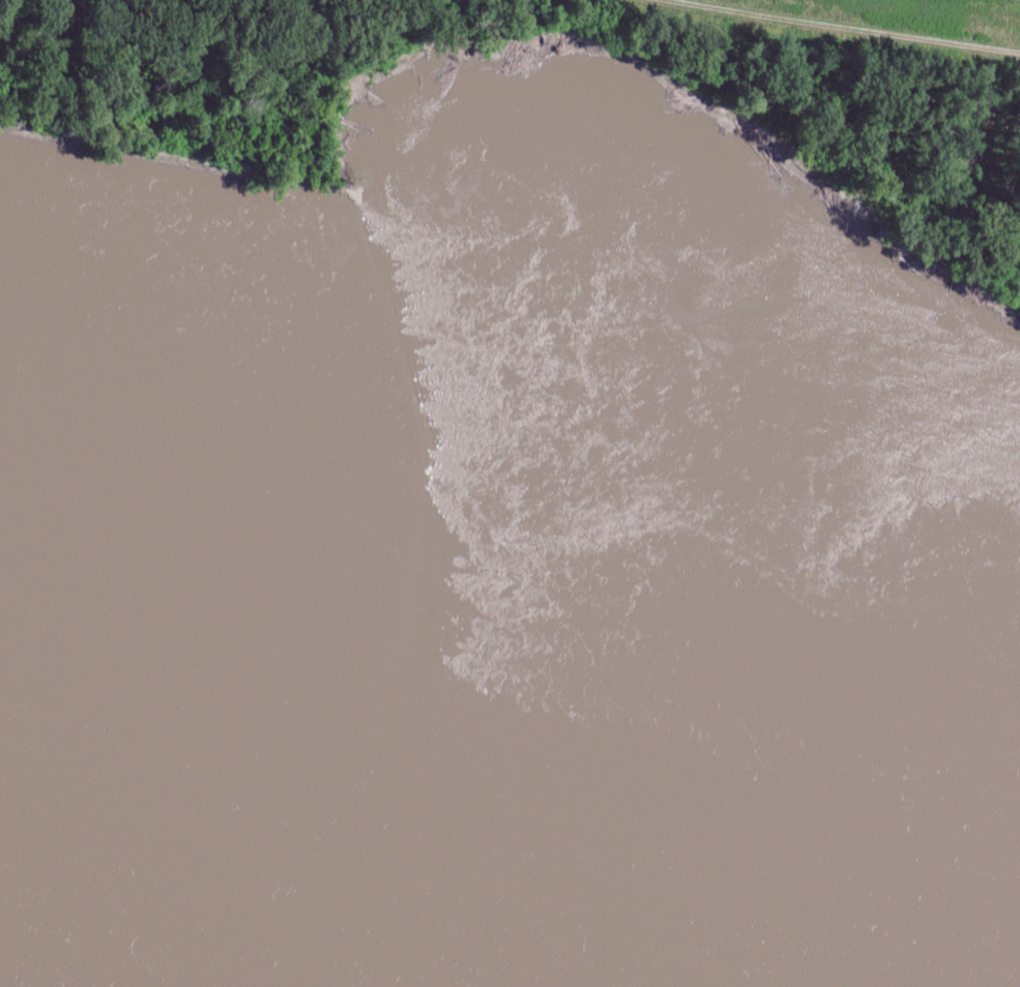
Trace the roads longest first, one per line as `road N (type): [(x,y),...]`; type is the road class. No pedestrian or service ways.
road 1 (track): [(1019,51),(669,0)]

